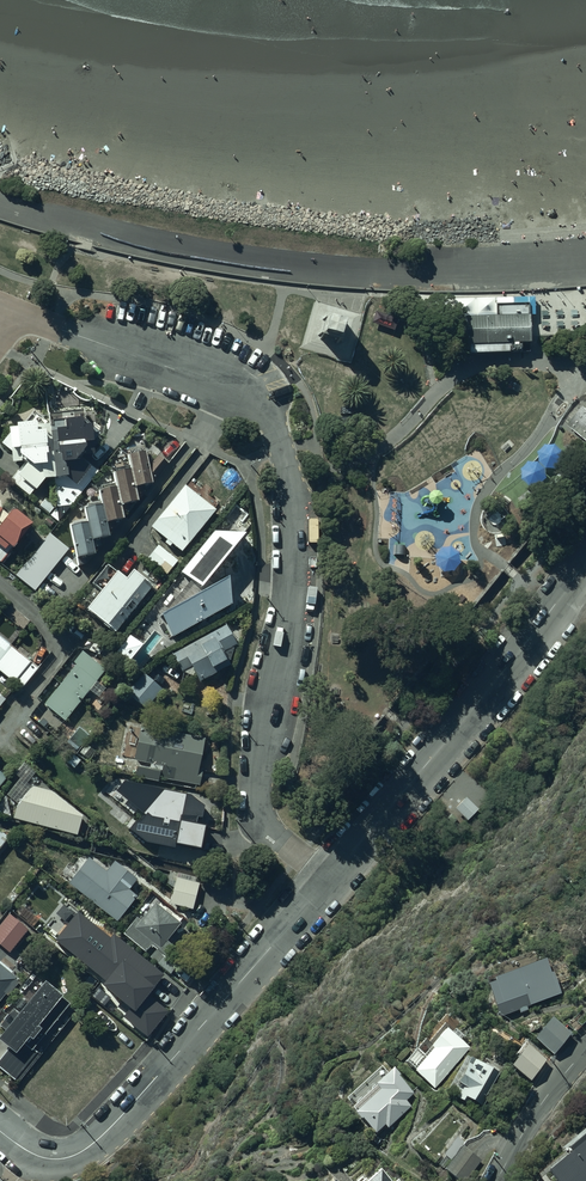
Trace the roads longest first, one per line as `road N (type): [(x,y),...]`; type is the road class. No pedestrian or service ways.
road 1 (residential): [(9,311),(250,395),(269,412),(283,449),(295,552),(256,790),(269,829),(331,878)]
road 2 (tertiary): [(0,1130),(44,1158),(87,1148),(331,878)]
road 3 (tertiary): [(331,878),(531,637),(585,556)]
road 4 (tertiary): [(585,1049),(525,1128),(497,1180)]

